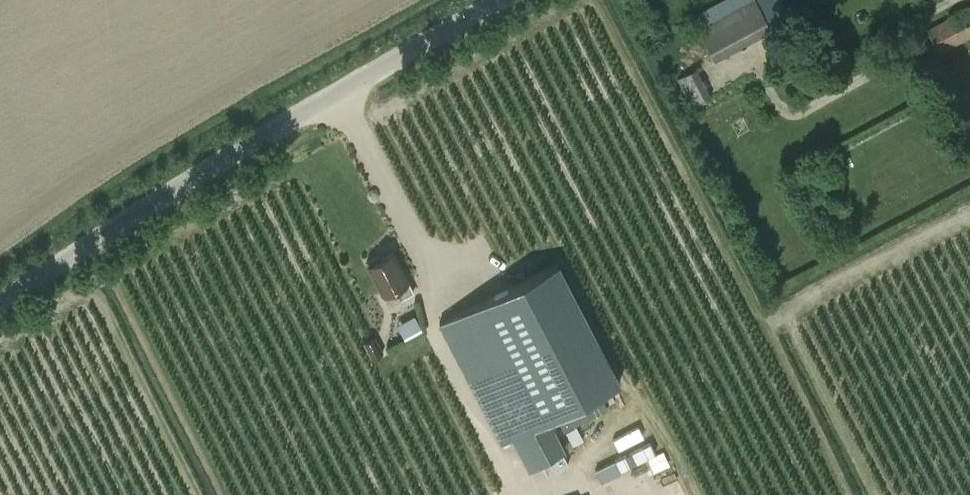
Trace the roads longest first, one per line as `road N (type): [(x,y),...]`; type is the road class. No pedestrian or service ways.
road 1 (unclassified): [(0,301),(503,0)]

